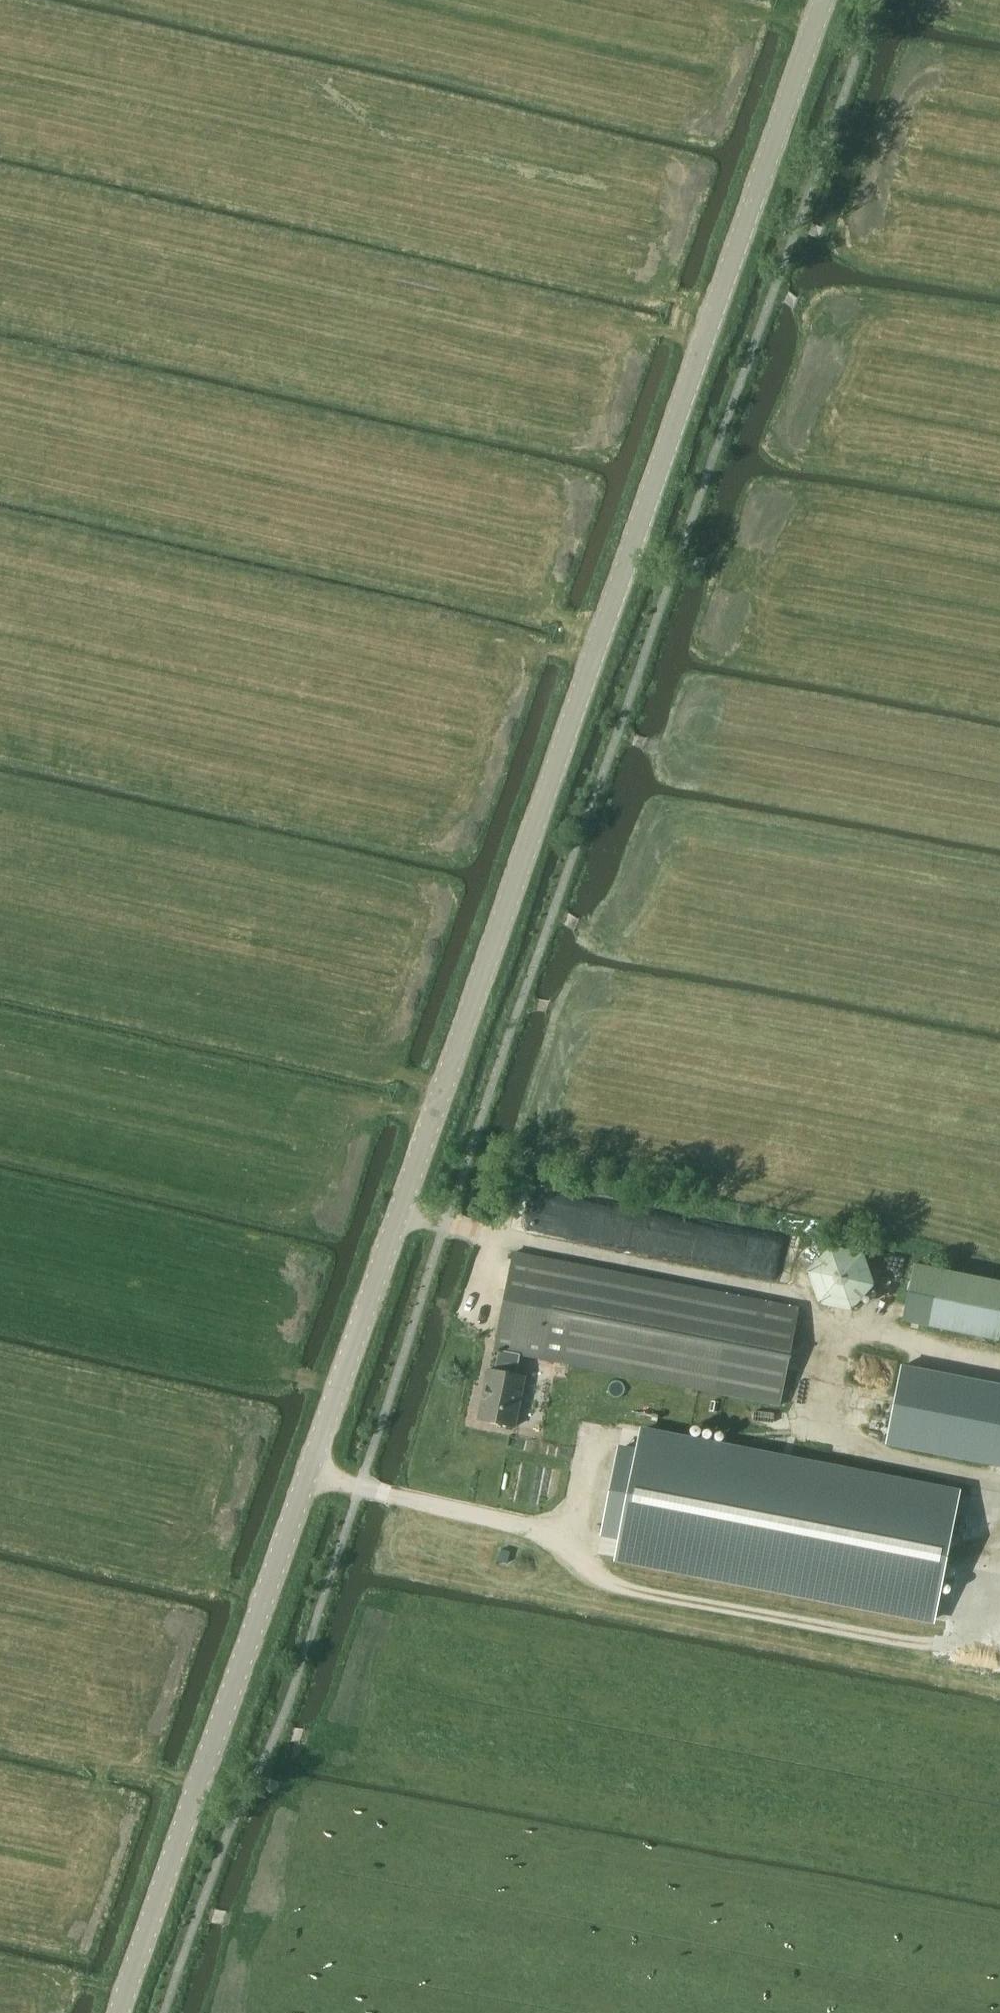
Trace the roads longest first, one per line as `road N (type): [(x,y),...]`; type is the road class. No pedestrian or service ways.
road 1 (tertiary): [(124,2012),(824,0)]

